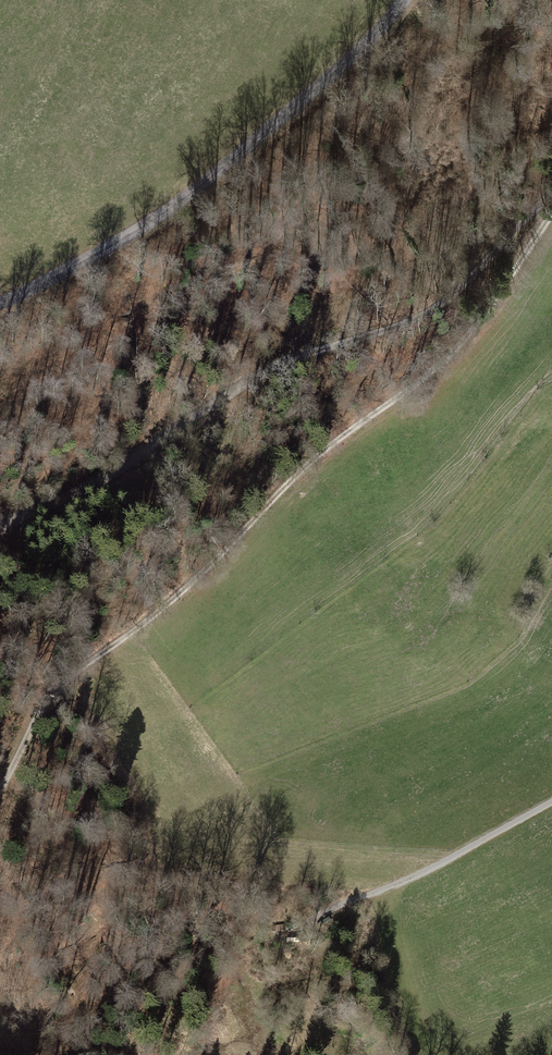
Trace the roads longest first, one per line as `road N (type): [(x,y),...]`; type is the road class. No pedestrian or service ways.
road 1 (track): [(551,212),(497,300),(448,357),(314,459),(181,592),(54,692),(0,789)]
road 2 (track): [(0,525),(95,482),(261,373),(432,309),(551,194)]
road 3 (tertiary): [(405,0),(347,61),(188,195),(0,303)]
road 4 (track): [(551,802),(370,894)]
road 5 (track): [(414,1054),(370,894)]

